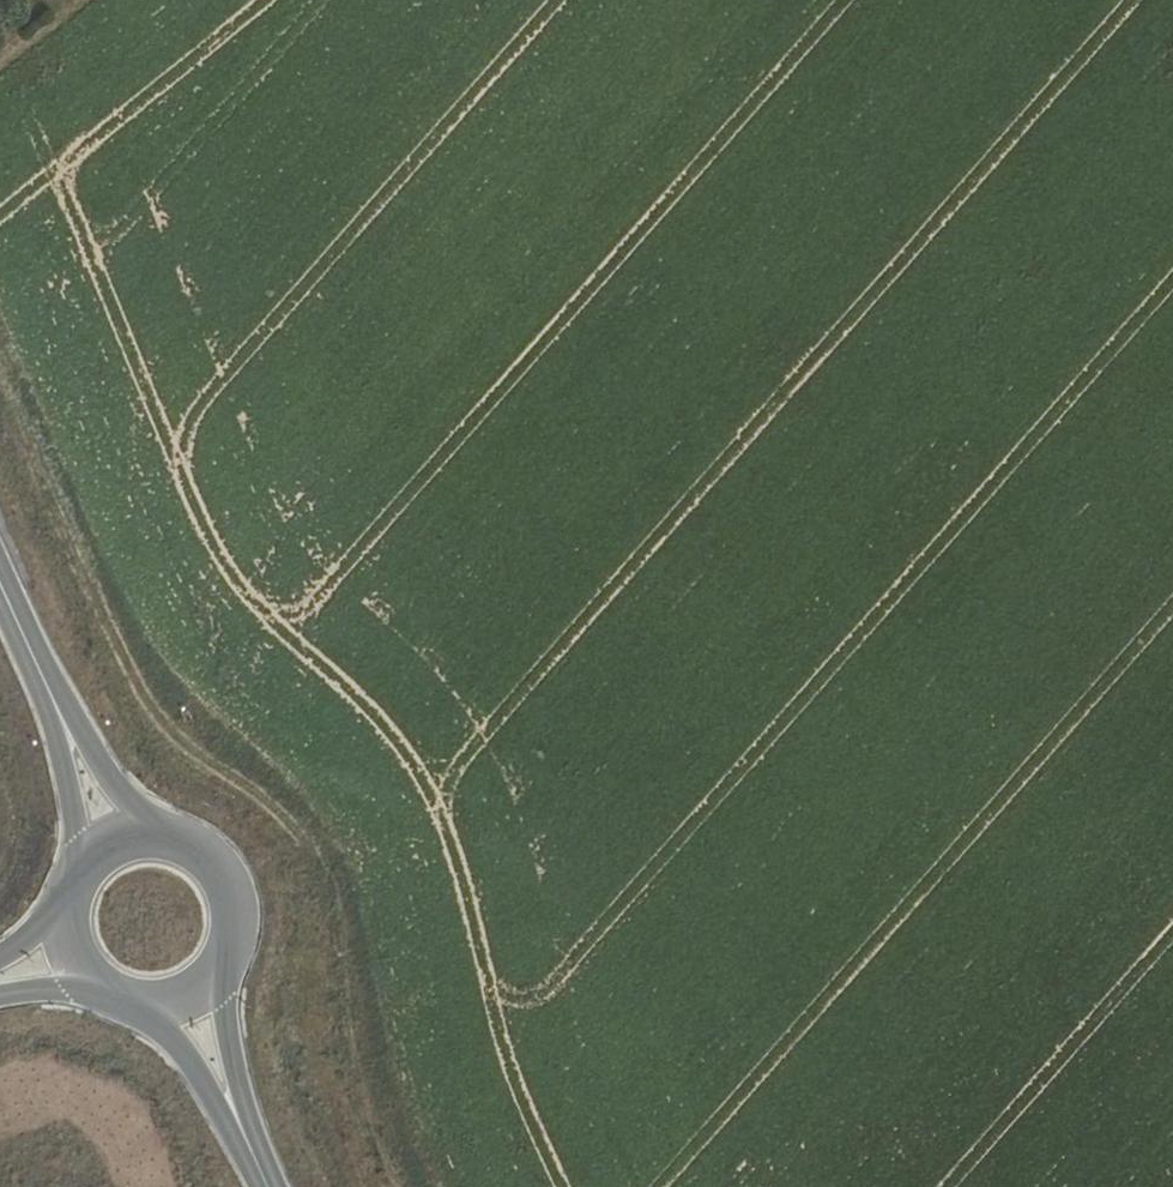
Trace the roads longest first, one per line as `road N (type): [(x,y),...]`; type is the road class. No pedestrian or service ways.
road 1 (track): [(679,1186),(689,1101),(561,865),(261,737),(65,713)]
road 2 (tertiary): [(113,835),(0,569)]
road 3 (secondary): [(188,1000),(231,957),(237,896),(224,868),(175,832),(113,835)]
road 4 (secondary): [(275,1186),(188,1000)]
road 5 (secondary): [(65,952),(103,996),(160,1008),(188,1000)]
road 6 (secondary): [(113,835),(72,872),(61,897),(65,952)]

